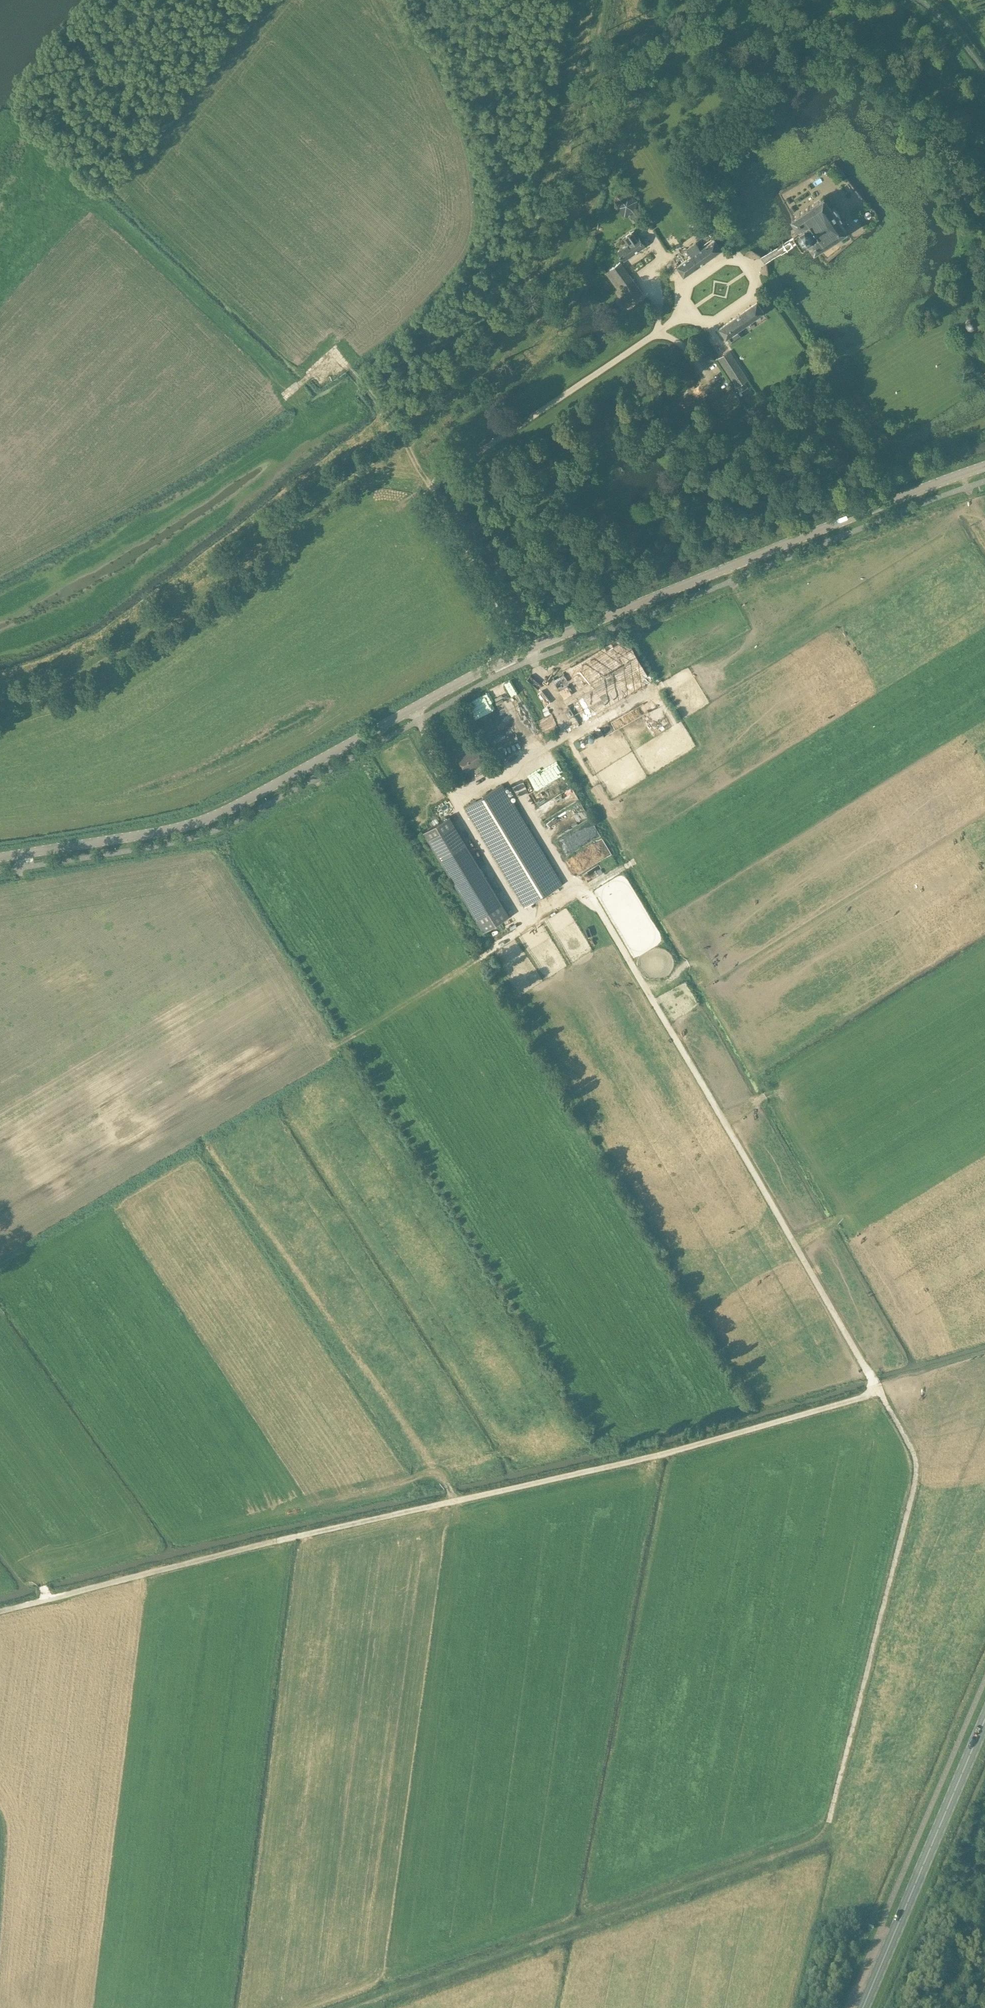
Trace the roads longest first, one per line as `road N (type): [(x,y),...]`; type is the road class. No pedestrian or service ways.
road 1 (track): [(0,1612),(658,1454),(880,1391),(918,1458),(828,1831),(810,1844),(352,2007)]
road 2 (tertiary): [(0,858),(220,814),(525,651),(984,468)]
road 3 (track): [(880,1391),(592,898),(581,890),(479,955)]
road 4 (primary): [(862,2007),(984,1715)]
road 5 (track): [(576,888),(510,770),(458,800),(415,707)]
road 6 (track): [(286,395),(336,351),(408,445)]
road 7 (track): [(510,770),(568,736),(534,663)]

